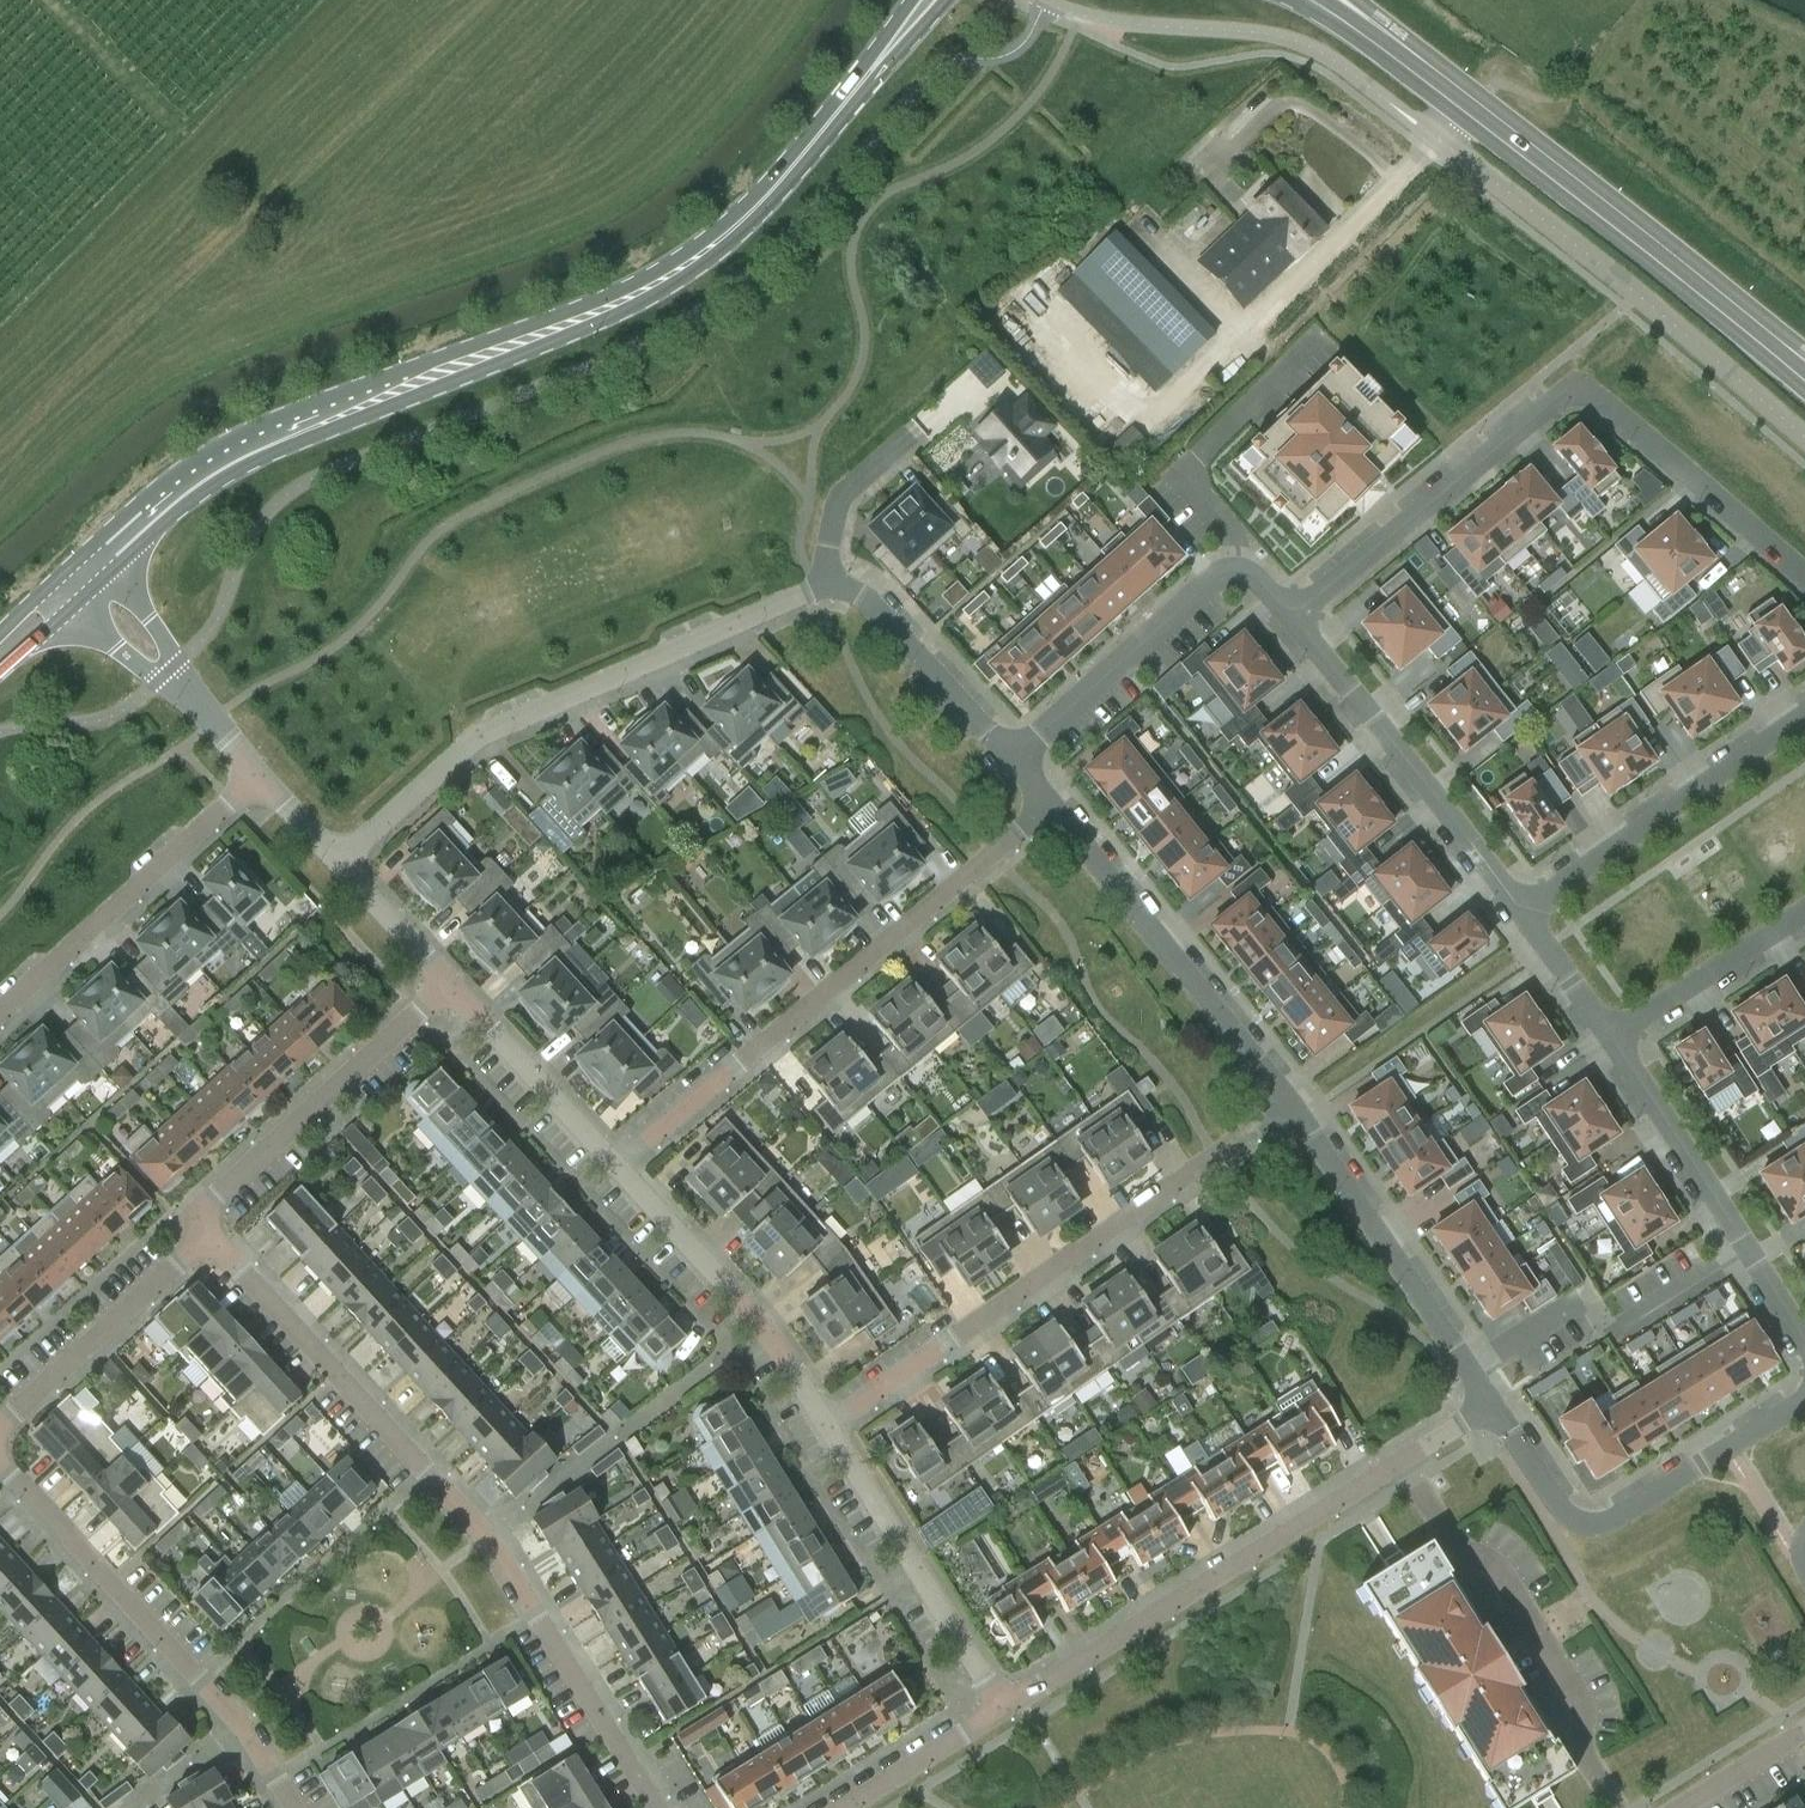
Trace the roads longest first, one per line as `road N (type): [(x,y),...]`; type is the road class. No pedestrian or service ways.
road 1 (primary): [(126,539),(242,455),(613,305),(680,269),(785,173),(915,17)]
road 2 (residential): [(659,1807),(537,1615),(436,1486),(204,1237)]
road 3 (residential): [(1804,578),(1585,391),(1549,403),(1291,615)]
road 4 (residential): [(1007,1710),(1491,1403)]
road 5 (residential): [(341,864),(482,736),(827,582)]
road 6 (residential): [(619,1168),(1050,805)]
road 7 (residential): [(823,1426),(1287,1109)]
road 8 (unclassified): [(1461,108),(1437,139),(1804,441)]
road 9 (residential): [(293,1807),(196,1678),(0,1461)]
road 10 (secondary): [(1804,383),(1461,108)]
road 11 (residential): [(1804,1399),(1599,1527),(1559,1516),(1491,1403)]
road 12 (residential): [(1050,805),(1287,1109)]
road 13 (residential): [(1291,615),(1523,911)]
road 14 (residential): [(1011,759),(1212,578),(1248,573),(1291,615)]
road 15 (residential): [(1610,1036),(1804,1343)]
road 16 (residential): [(204,1237),(210,1202),(450,985)]
road 17 (residential): [(1491,1403),(1287,1109)]
road 18 (residential): [(0,1009),(257,772)]
road 19 (residential): [(1523,911),(1804,712)]
road 20 (residential): [(1007,1710),(823,1426)]
road 21 (residential): [(823,1426),(759,1325),(619,1168)]
road 22 (residential): [(0,1428),(204,1237)]
road 23 (residential): [(827,582),(866,599),(1011,759)]
road 24 (residential): [(619,1168),(450,985)]
road 25 (residential): [(1610,1036),(1804,911)]
road 26 (secondary): [(1461,108),(1309,0)]
road 27 (residential): [(848,1807),(1007,1710)]
road 28 (residential): [(827,582),(836,506),(907,434)]
road 29 (track): [(162,116),(44,0)]
road 30 (residential): [(450,985),(341,864)]
road 31 (residential): [(1523,911),(1610,1036)]
road 32 (residential): [(1684,1807),(1804,1730)]
road 33 (unclassified): [(168,675),(126,539)]
road 34 (residential): [(257,772),(168,675)]
road 35 (unclassified): [(61,599),(168,675)]
road 36 (residential): [(341,864),(257,772)]

